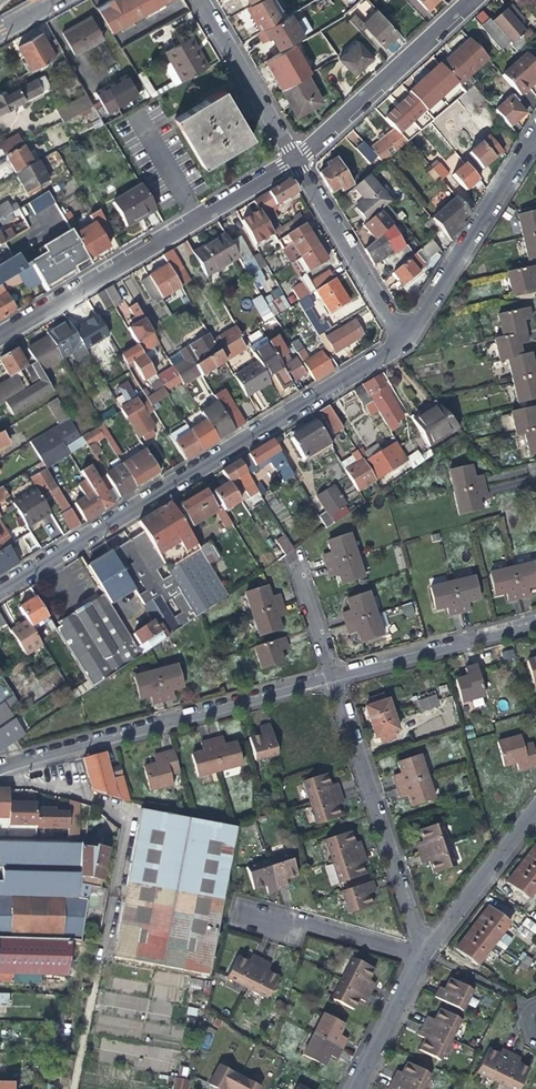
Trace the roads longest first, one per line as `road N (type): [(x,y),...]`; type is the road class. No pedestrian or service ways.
road 1 (residential): [(0,585),(406,339)]
road 2 (residential): [(69,1088),(122,816),(7,764)]
road 3 (residential): [(0,335),(291,156)]
road 4 (residential): [(7,764),(330,674)]
road 5 (residential): [(330,674),(420,952)]
road 6 (residential): [(406,339),(535,129)]
road 7 (residential): [(291,156),(467,0)]
road 8 (residential): [(406,339),(291,156)]
road 9 (residential): [(330,674),(535,619)]
road 10 (residential): [(420,952),(535,803)]
road 11 (residential): [(291,156),(198,0)]
road 12 (residential): [(248,908),(420,952)]
road 13 (residential): [(348,1088),(420,952)]
road 14 (residential): [(292,557),(330,674)]

